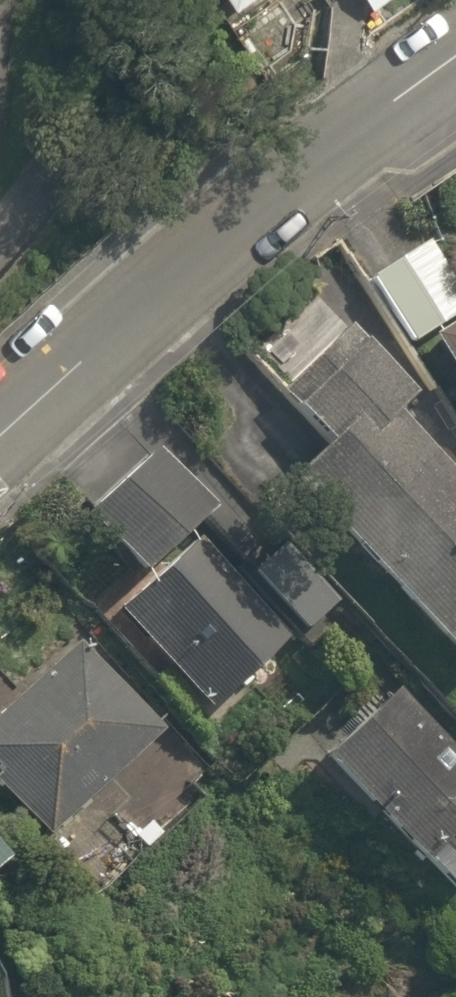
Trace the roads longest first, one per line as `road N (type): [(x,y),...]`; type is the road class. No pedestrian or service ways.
road 1 (residential): [(0,441),(455,60)]

